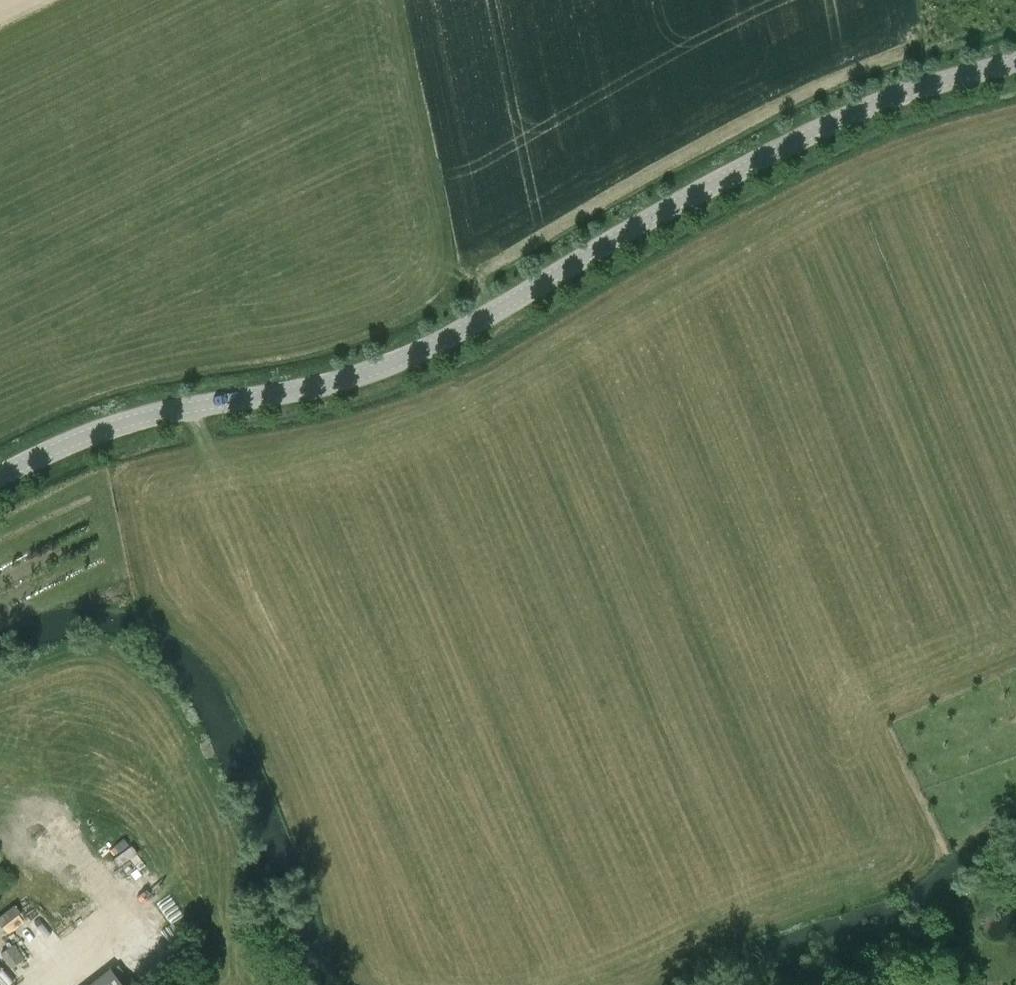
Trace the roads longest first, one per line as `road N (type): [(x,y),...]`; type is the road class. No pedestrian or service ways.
road 1 (unclassified): [(0,474),(135,417),(344,382),(411,357),(796,137),(942,76),(1015,59)]

